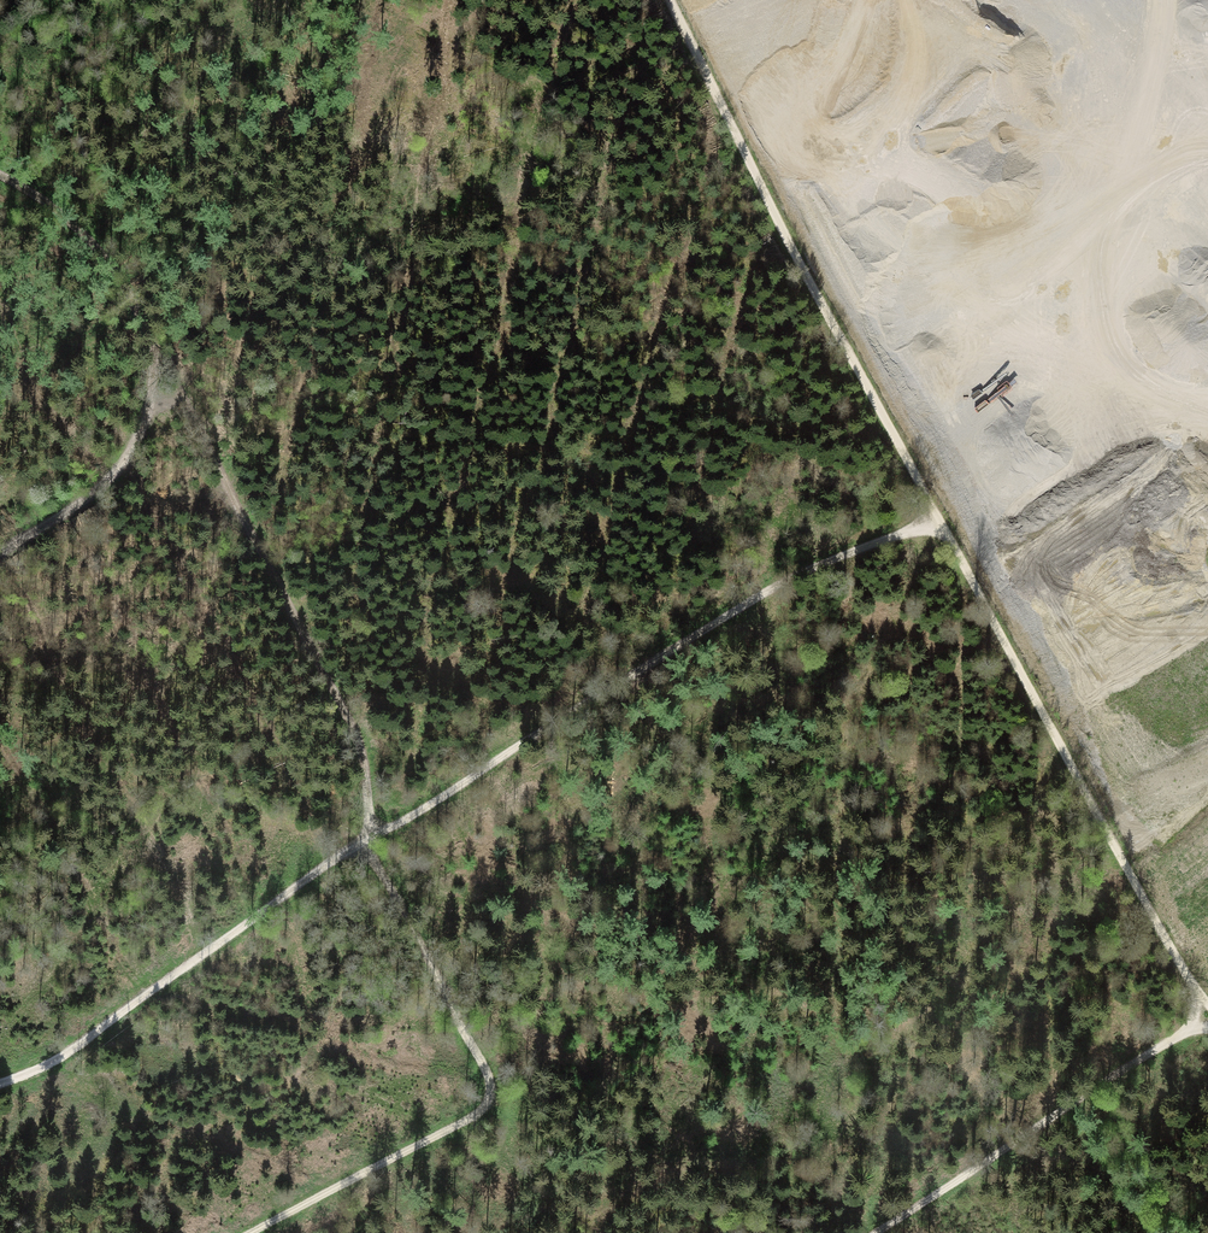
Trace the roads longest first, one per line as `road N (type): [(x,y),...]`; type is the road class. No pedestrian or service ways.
road 1 (track): [(1207,1005),(937,521),(669,0)]
road 2 (track): [(366,841),(362,761),(347,723),(131,300),(76,227),(0,176)]
road 3 (track): [(366,841),(782,584),(937,521)]
road 4 (track): [(247,1232),(491,1106),(492,1089),(366,841)]
road 5 (track): [(0,1082),(57,1058),(366,841)]
road 6 (track): [(875,1232),(1207,1016)]
road 7 (track): [(0,555),(60,519),(122,463),(144,422),(152,345)]

